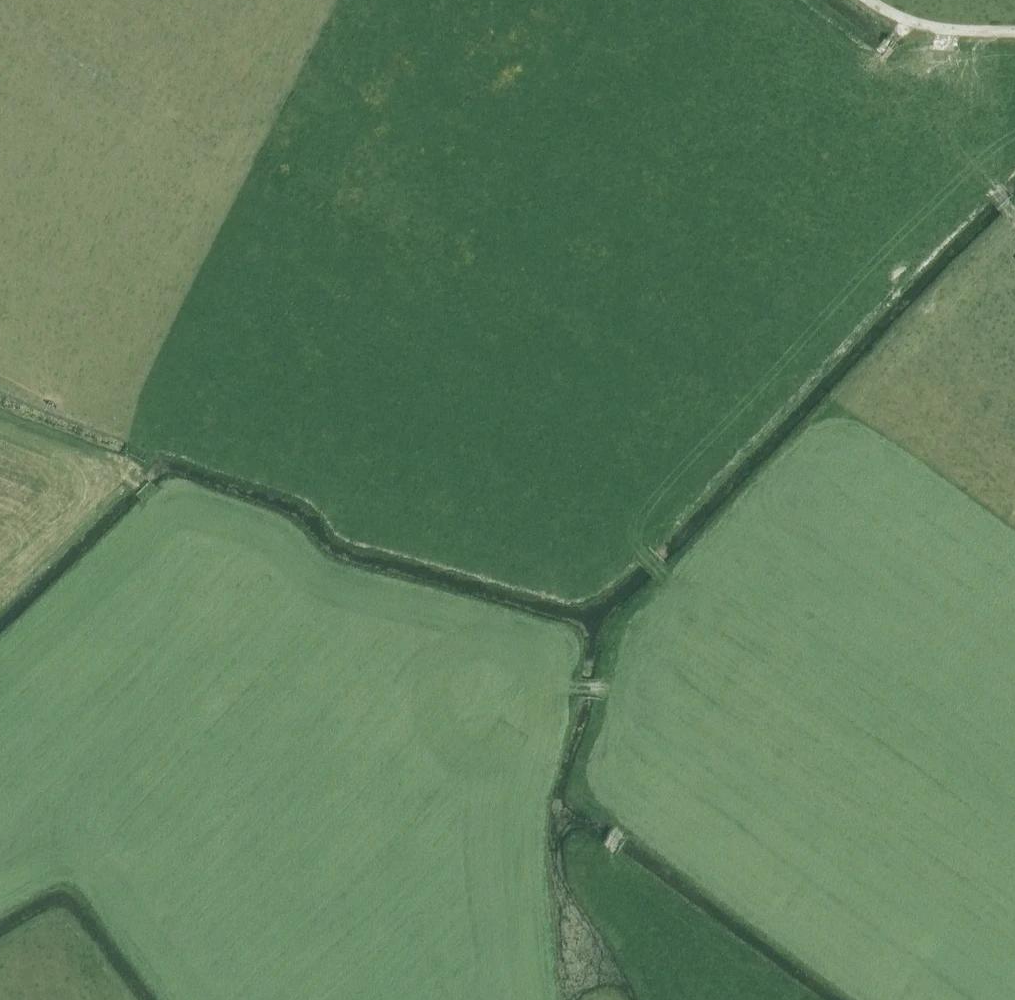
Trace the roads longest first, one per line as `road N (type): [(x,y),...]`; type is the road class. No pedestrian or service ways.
road 1 (track): [(871,0),(920,24),(1014,32)]

